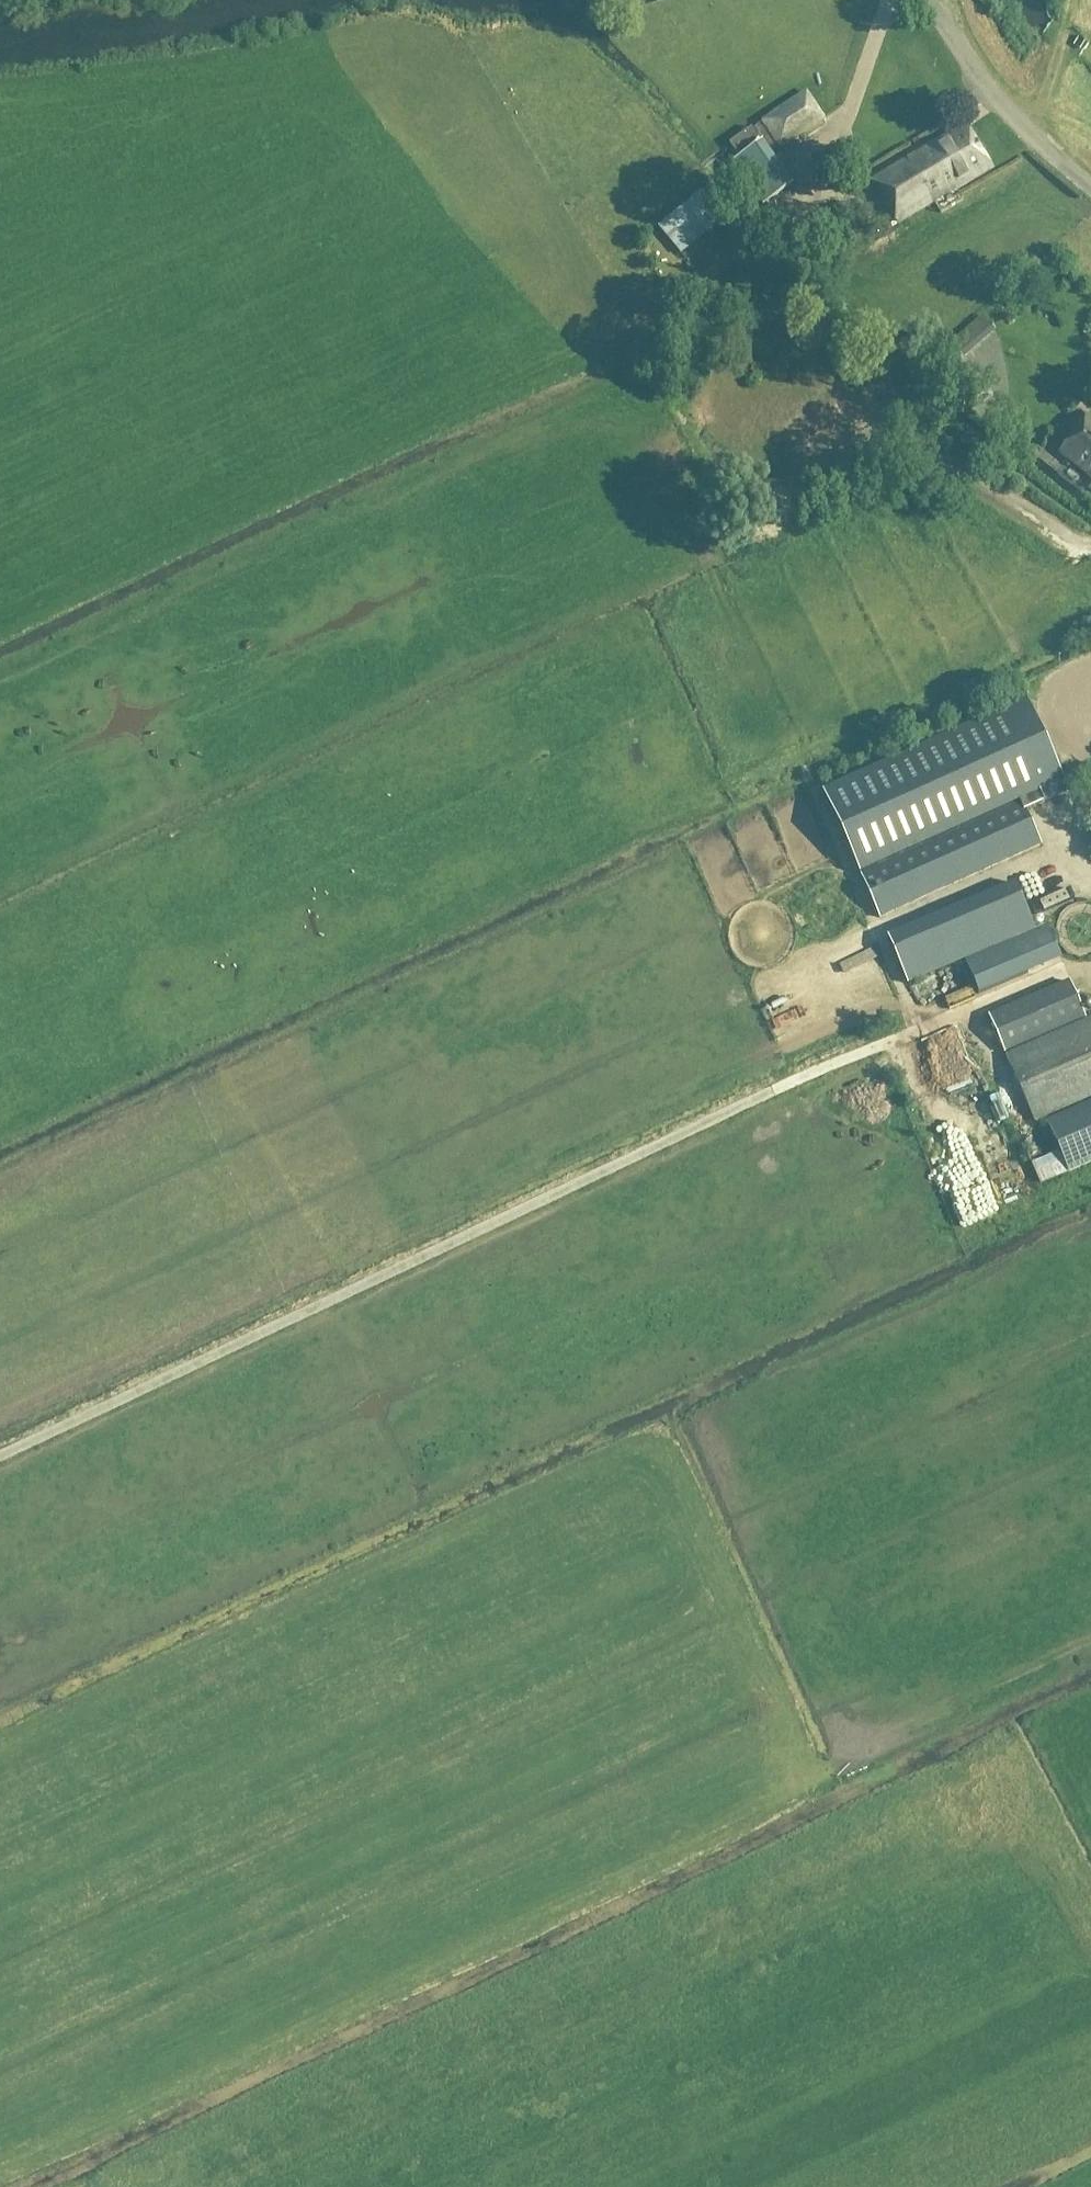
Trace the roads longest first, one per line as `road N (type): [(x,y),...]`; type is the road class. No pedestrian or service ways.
road 1 (unclassified): [(1090,190),(994,97),(924,0)]

